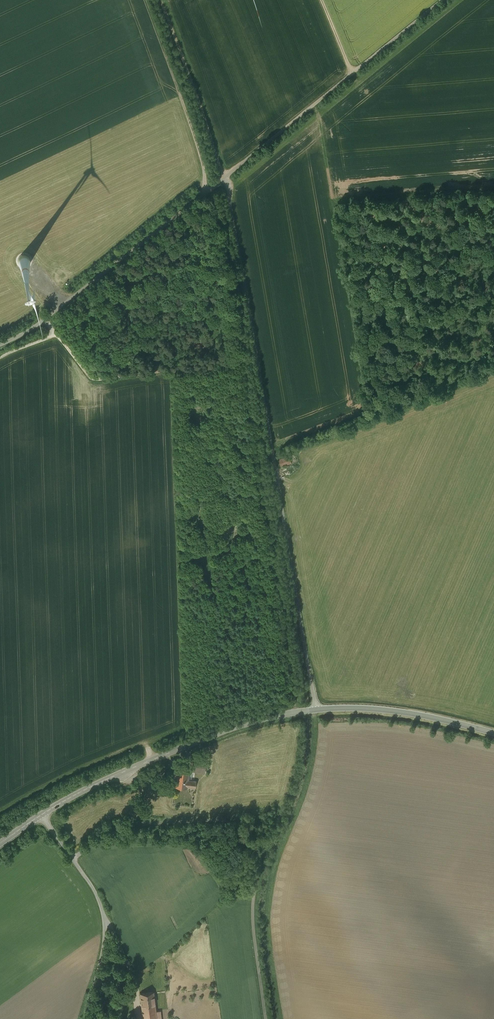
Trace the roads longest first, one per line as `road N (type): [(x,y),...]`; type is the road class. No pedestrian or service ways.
road 1 (track): [(297,712),(292,689),(246,694),(230,677),(232,638),(214,590),(184,373),(93,379),(44,320)]
road 2 (unclassified): [(225,176),(317,708)]
road 3 (unclassified): [(74,859),(117,828),(230,823),(261,861),(253,915),(266,1018)]
road 4 (tertiary): [(42,814),(231,728),(317,708)]
road 5 (unclassified): [(0,345),(44,320),(225,176)]
road 6 (unclassified): [(225,176),(443,0)]
road 7 (track): [(352,75),(399,161),(457,184),(493,183)]
road 8 (track): [(222,179),(161,0)]
road 9 (tertiary): [(317,708),(386,710),(493,733)]
road 10 (unclassified): [(74,859),(104,921),(88,1018)]
road 11 (track): [(107,270),(131,310),(188,297),(201,306)]

